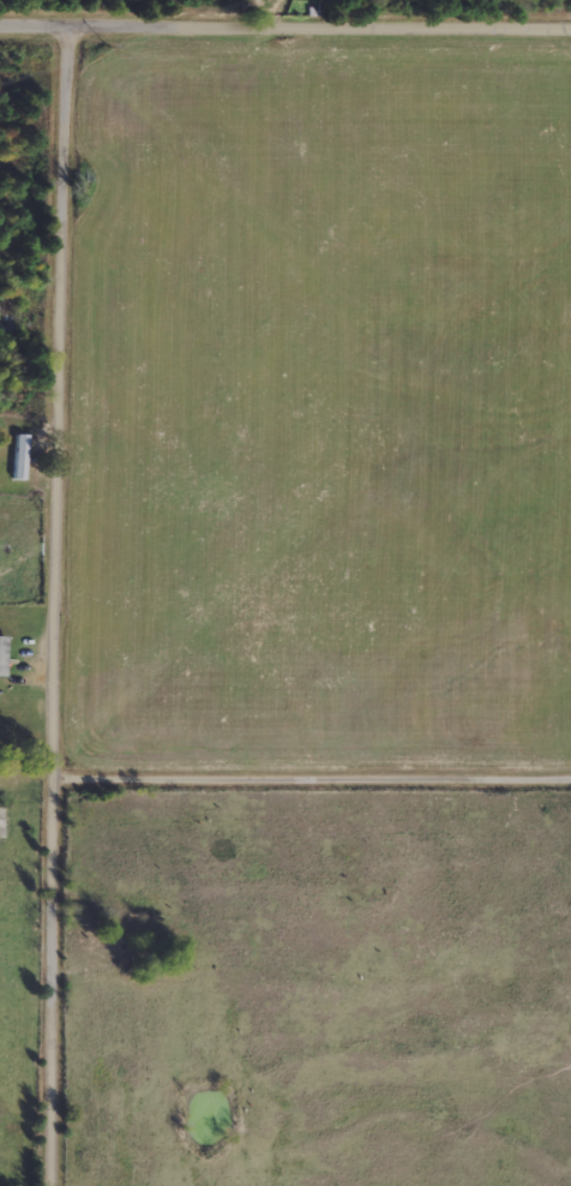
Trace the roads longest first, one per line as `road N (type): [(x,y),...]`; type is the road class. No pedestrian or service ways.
road 1 (residential): [(60,1185),(78,22)]
road 2 (residential): [(0,22),(570,25)]
road 3 (residential): [(61,772),(570,771)]

